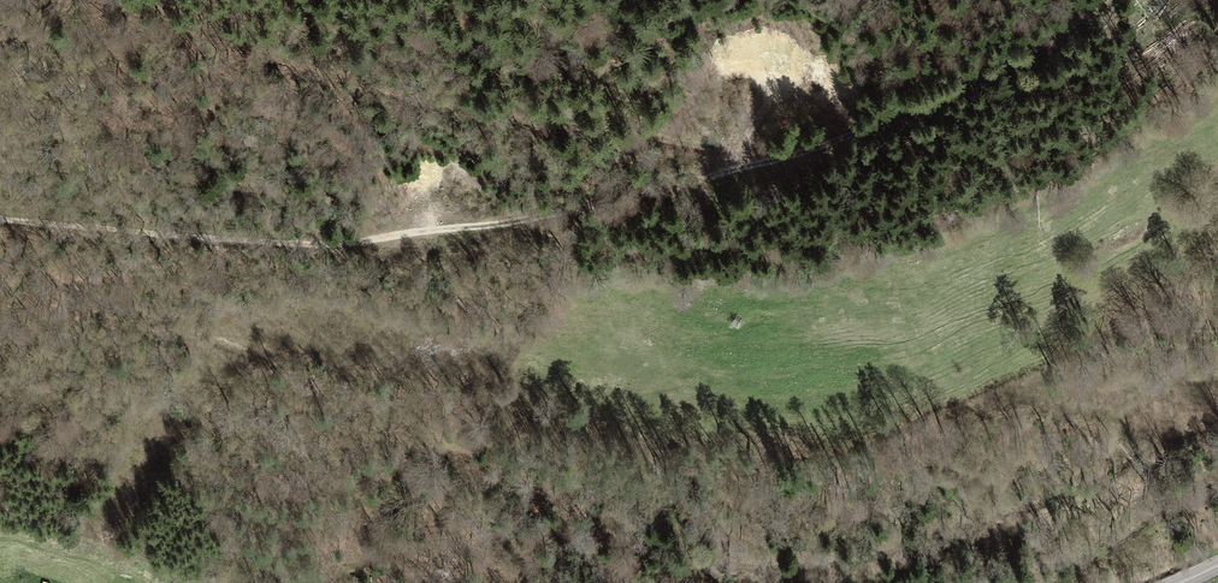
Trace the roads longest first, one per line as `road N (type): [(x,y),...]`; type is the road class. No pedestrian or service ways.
road 1 (track): [(0,261),(347,396),(521,485),(734,565),(834,565),(891,552),(1094,484),(1217,420)]
road 2 (track): [(1108,0),(1070,35),(837,142),(636,197),(371,243),(0,217)]
road 3 (track): [(98,0),(428,101),(679,142),(762,167)]

